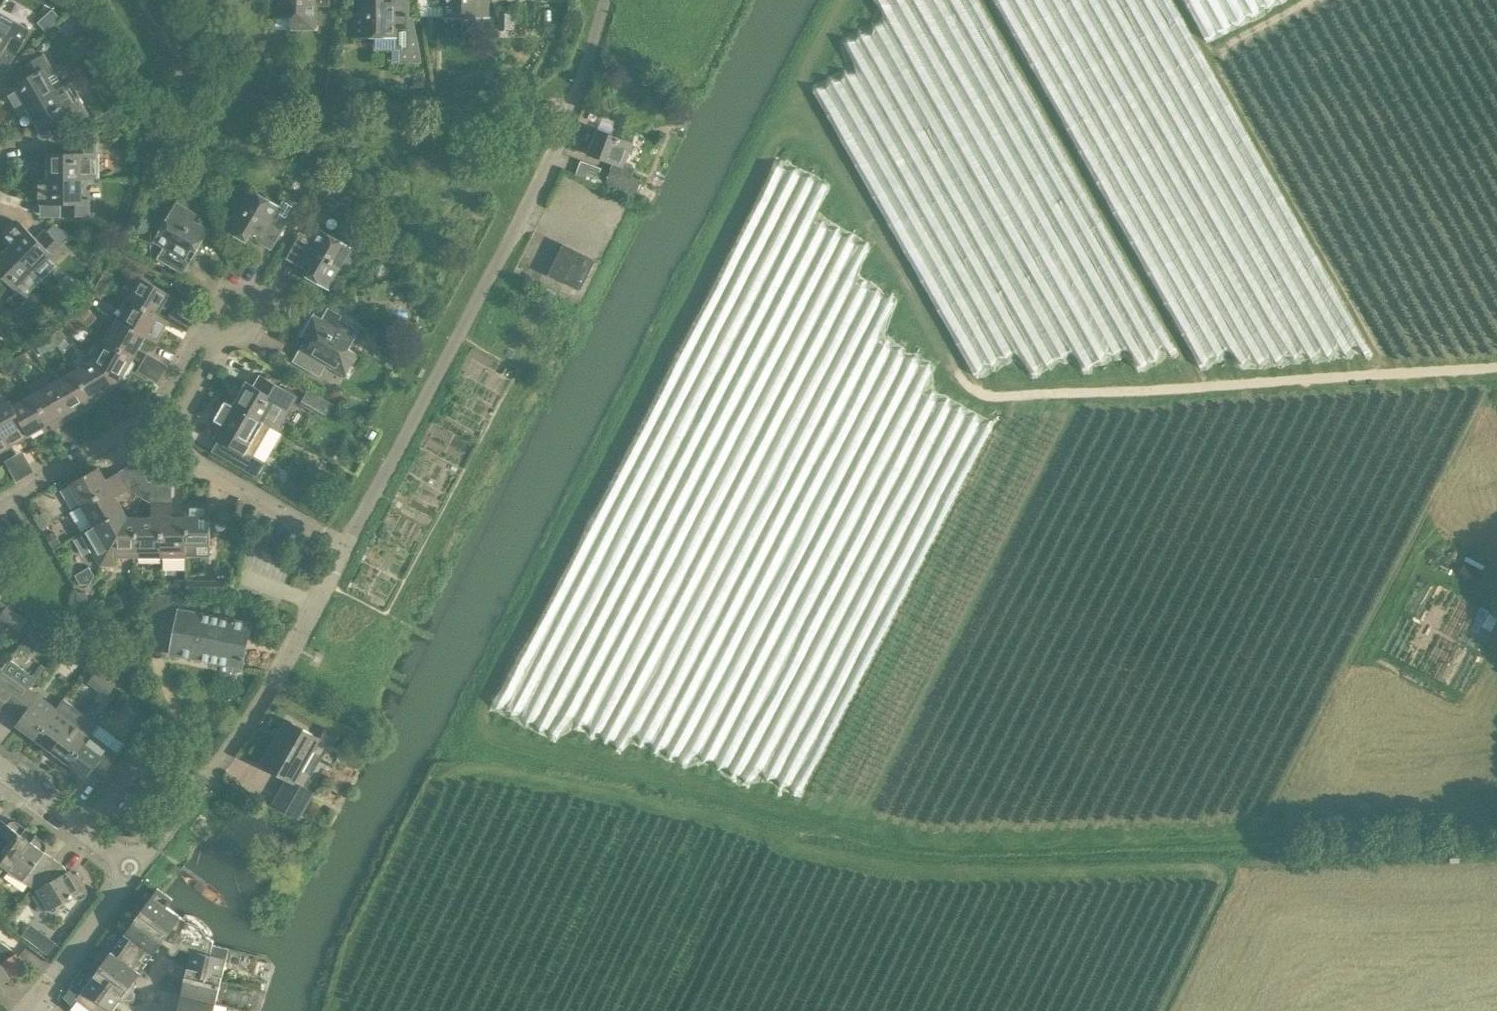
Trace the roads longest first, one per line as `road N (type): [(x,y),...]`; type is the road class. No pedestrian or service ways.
road 1 (residential): [(346,544),(553,151),(606,0)]
road 2 (track): [(1496,366),(1034,393),(989,393),(952,381)]
road 3 (residential): [(135,868),(274,684),(346,544)]
road 4 (residential): [(135,868),(0,766)]
road 5 (residential): [(32,999),(135,868)]
road 6 (residential): [(203,460),(346,544)]
road 7 (residential): [(224,338),(245,339),(266,299),(229,281),(204,328)]
road 8 (residential): [(134,431),(0,504)]

